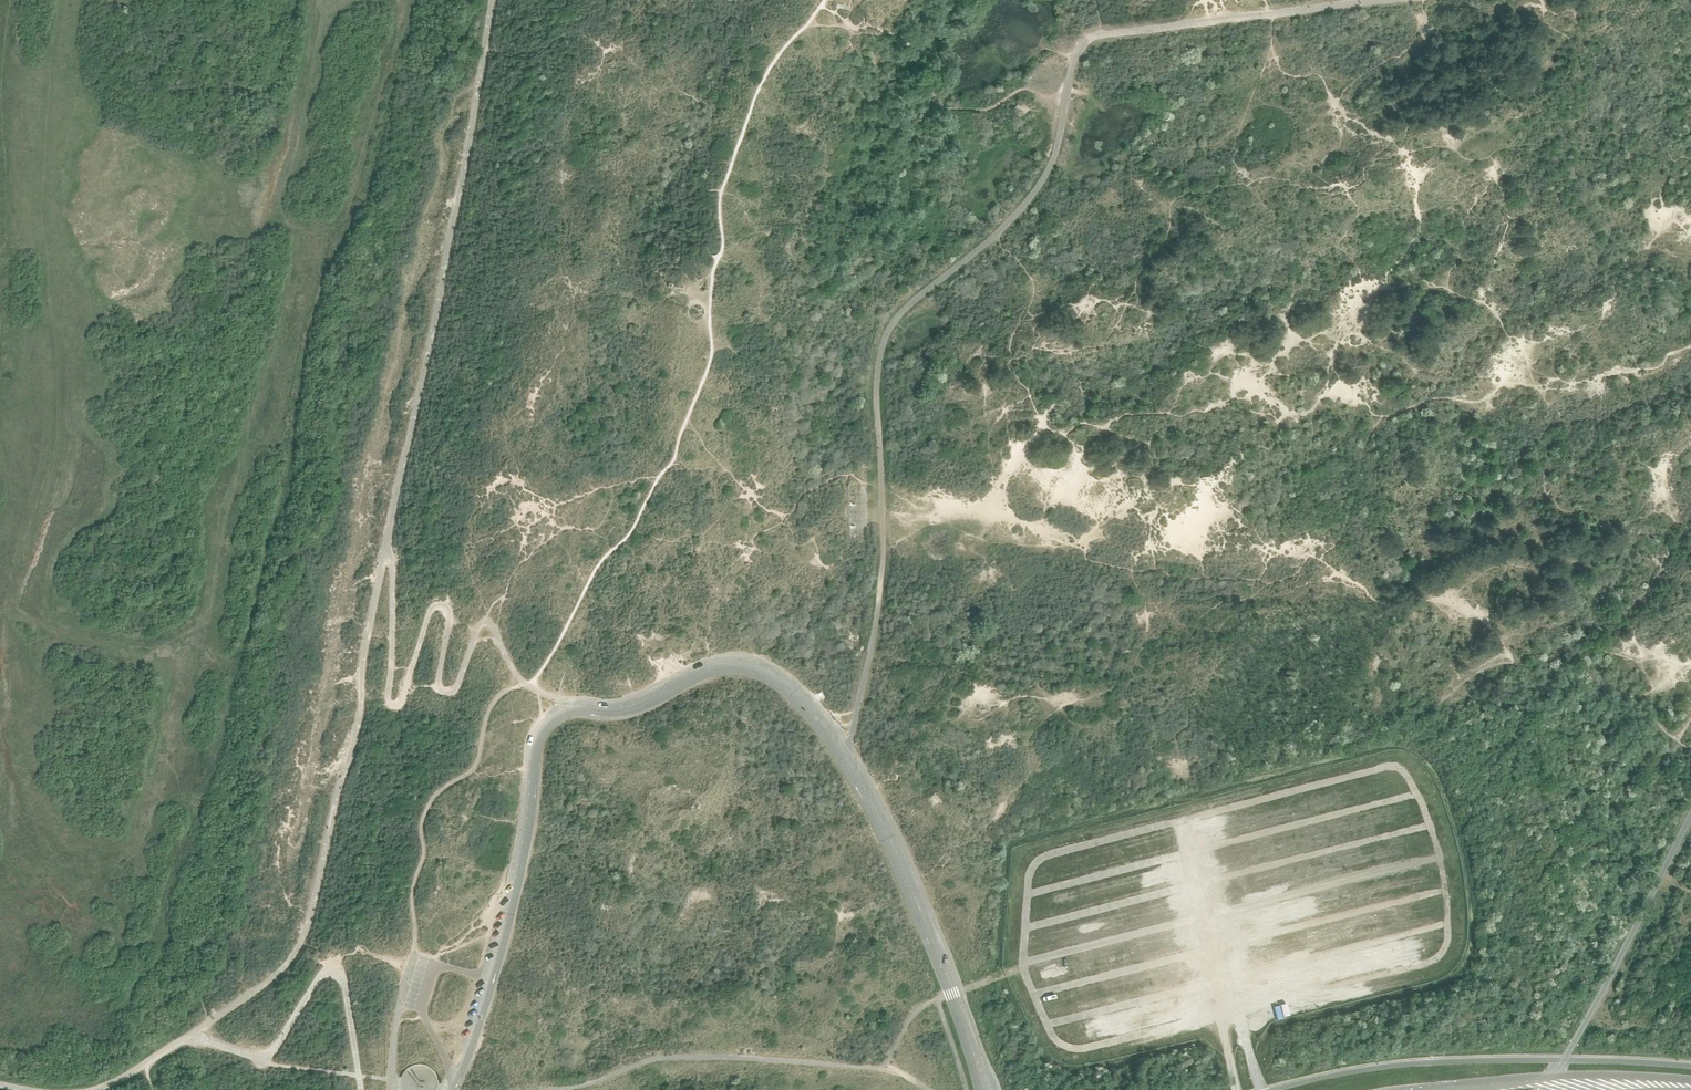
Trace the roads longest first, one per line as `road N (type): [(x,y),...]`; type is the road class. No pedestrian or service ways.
road 1 (tertiary): [(980,1089),(951,994),(841,757),(773,681),(724,670),(633,711),(568,713),(544,728),(513,906),(454,1089)]
road 2 (tertiary): [(1690,1080),(1556,1077),(1463,1089)]

